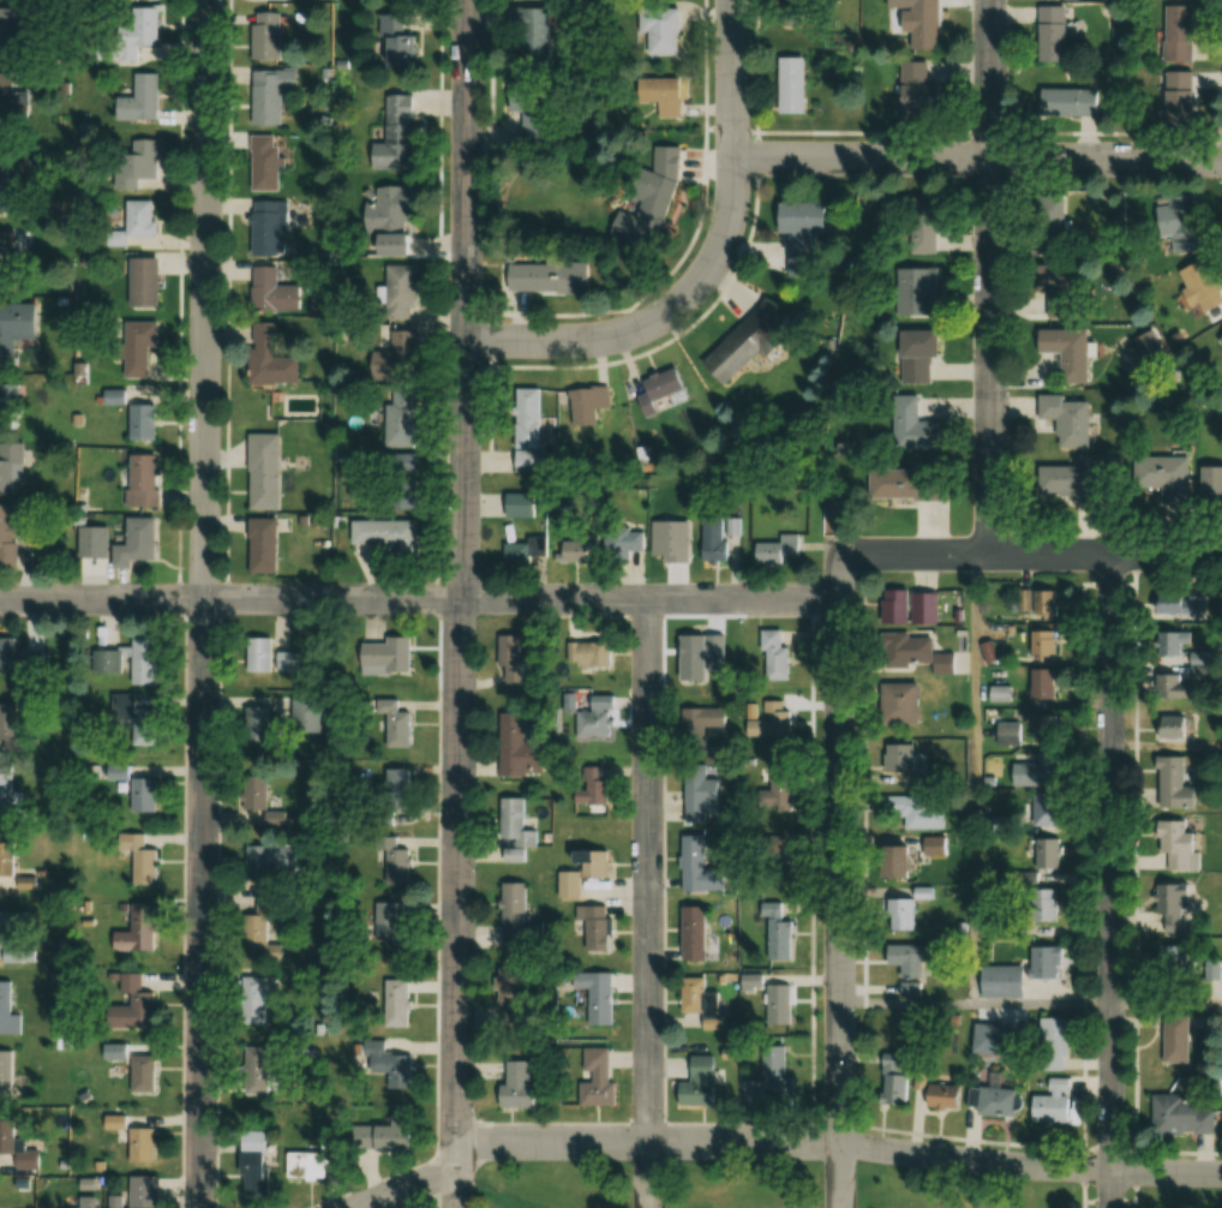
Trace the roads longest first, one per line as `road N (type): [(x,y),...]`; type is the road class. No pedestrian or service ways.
road 1 (tertiary): [(455,1207),(464,0)]
road 2 (residential): [(197,1207),(203,0)]
road 3 (residential): [(356,1207),(474,1152),(517,1143),(807,1141),(958,1160),(1221,1170)]
road 4 (residential): [(838,599),(0,600)]
road 5 (residential): [(1111,1207),(1114,556)]
road 6 (residential): [(837,1207),(838,599)]
road 7 (residential): [(645,1207),(645,600)]
road 8 (residential): [(989,556),(990,0)]
road 9 (residential): [(460,340),(567,341),(630,331),(703,276),(727,217),(729,0)]
road 10 (residential): [(1221,162),(729,161)]
road 11 (residential): [(1221,555),(838,556),(838,599)]

